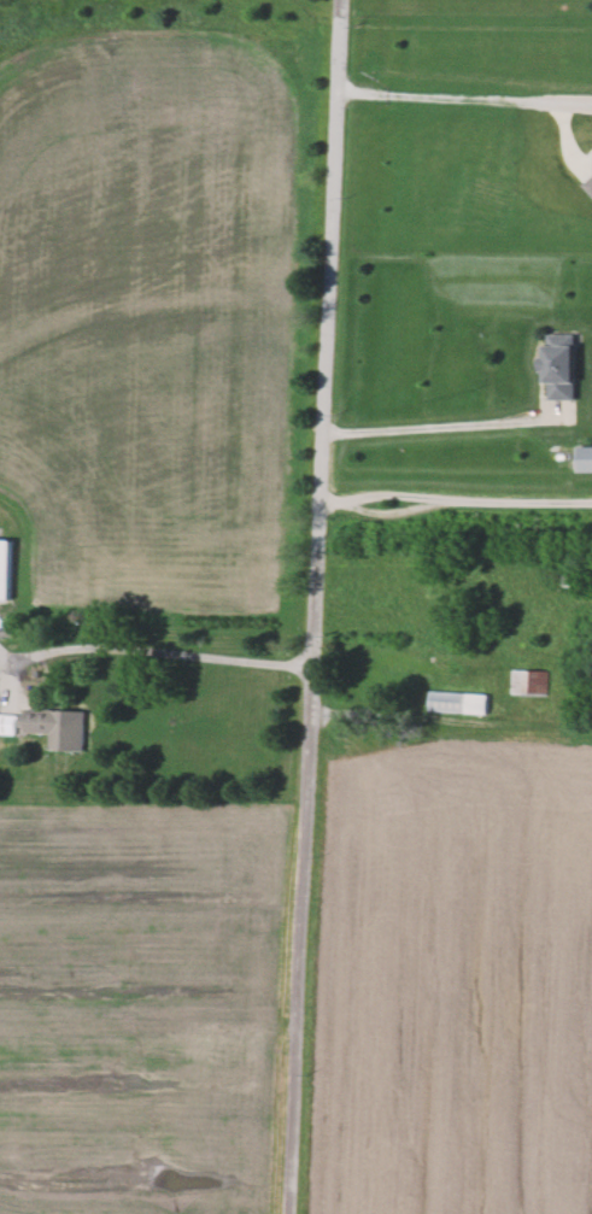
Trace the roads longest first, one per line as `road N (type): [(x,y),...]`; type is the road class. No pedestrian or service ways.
road 1 (residential): [(289,1213),(343,0)]

